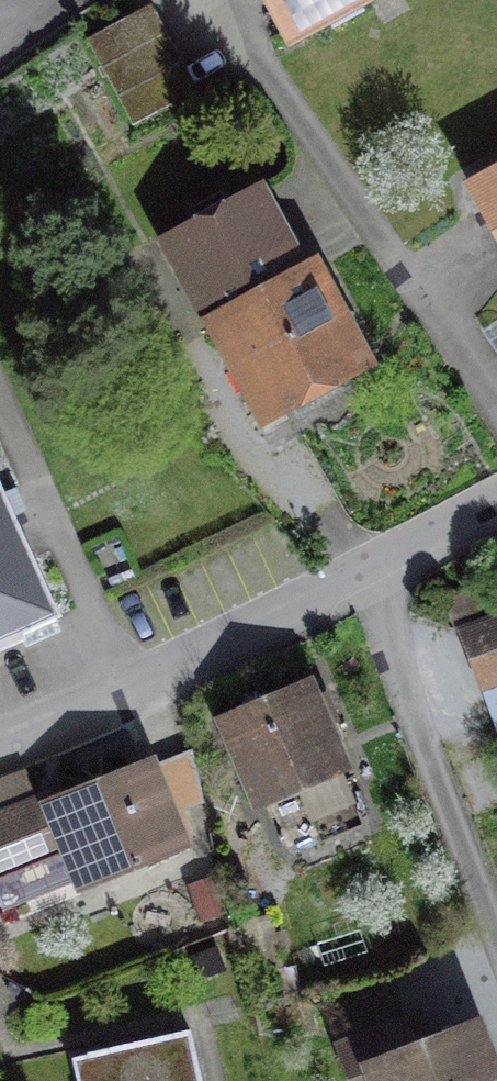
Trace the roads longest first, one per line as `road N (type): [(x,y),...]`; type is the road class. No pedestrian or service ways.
road 1 (residential): [(0,740),(364,582)]
road 2 (residential): [(364,582),(496,917)]
road 3 (residential): [(364,582),(496,506)]

